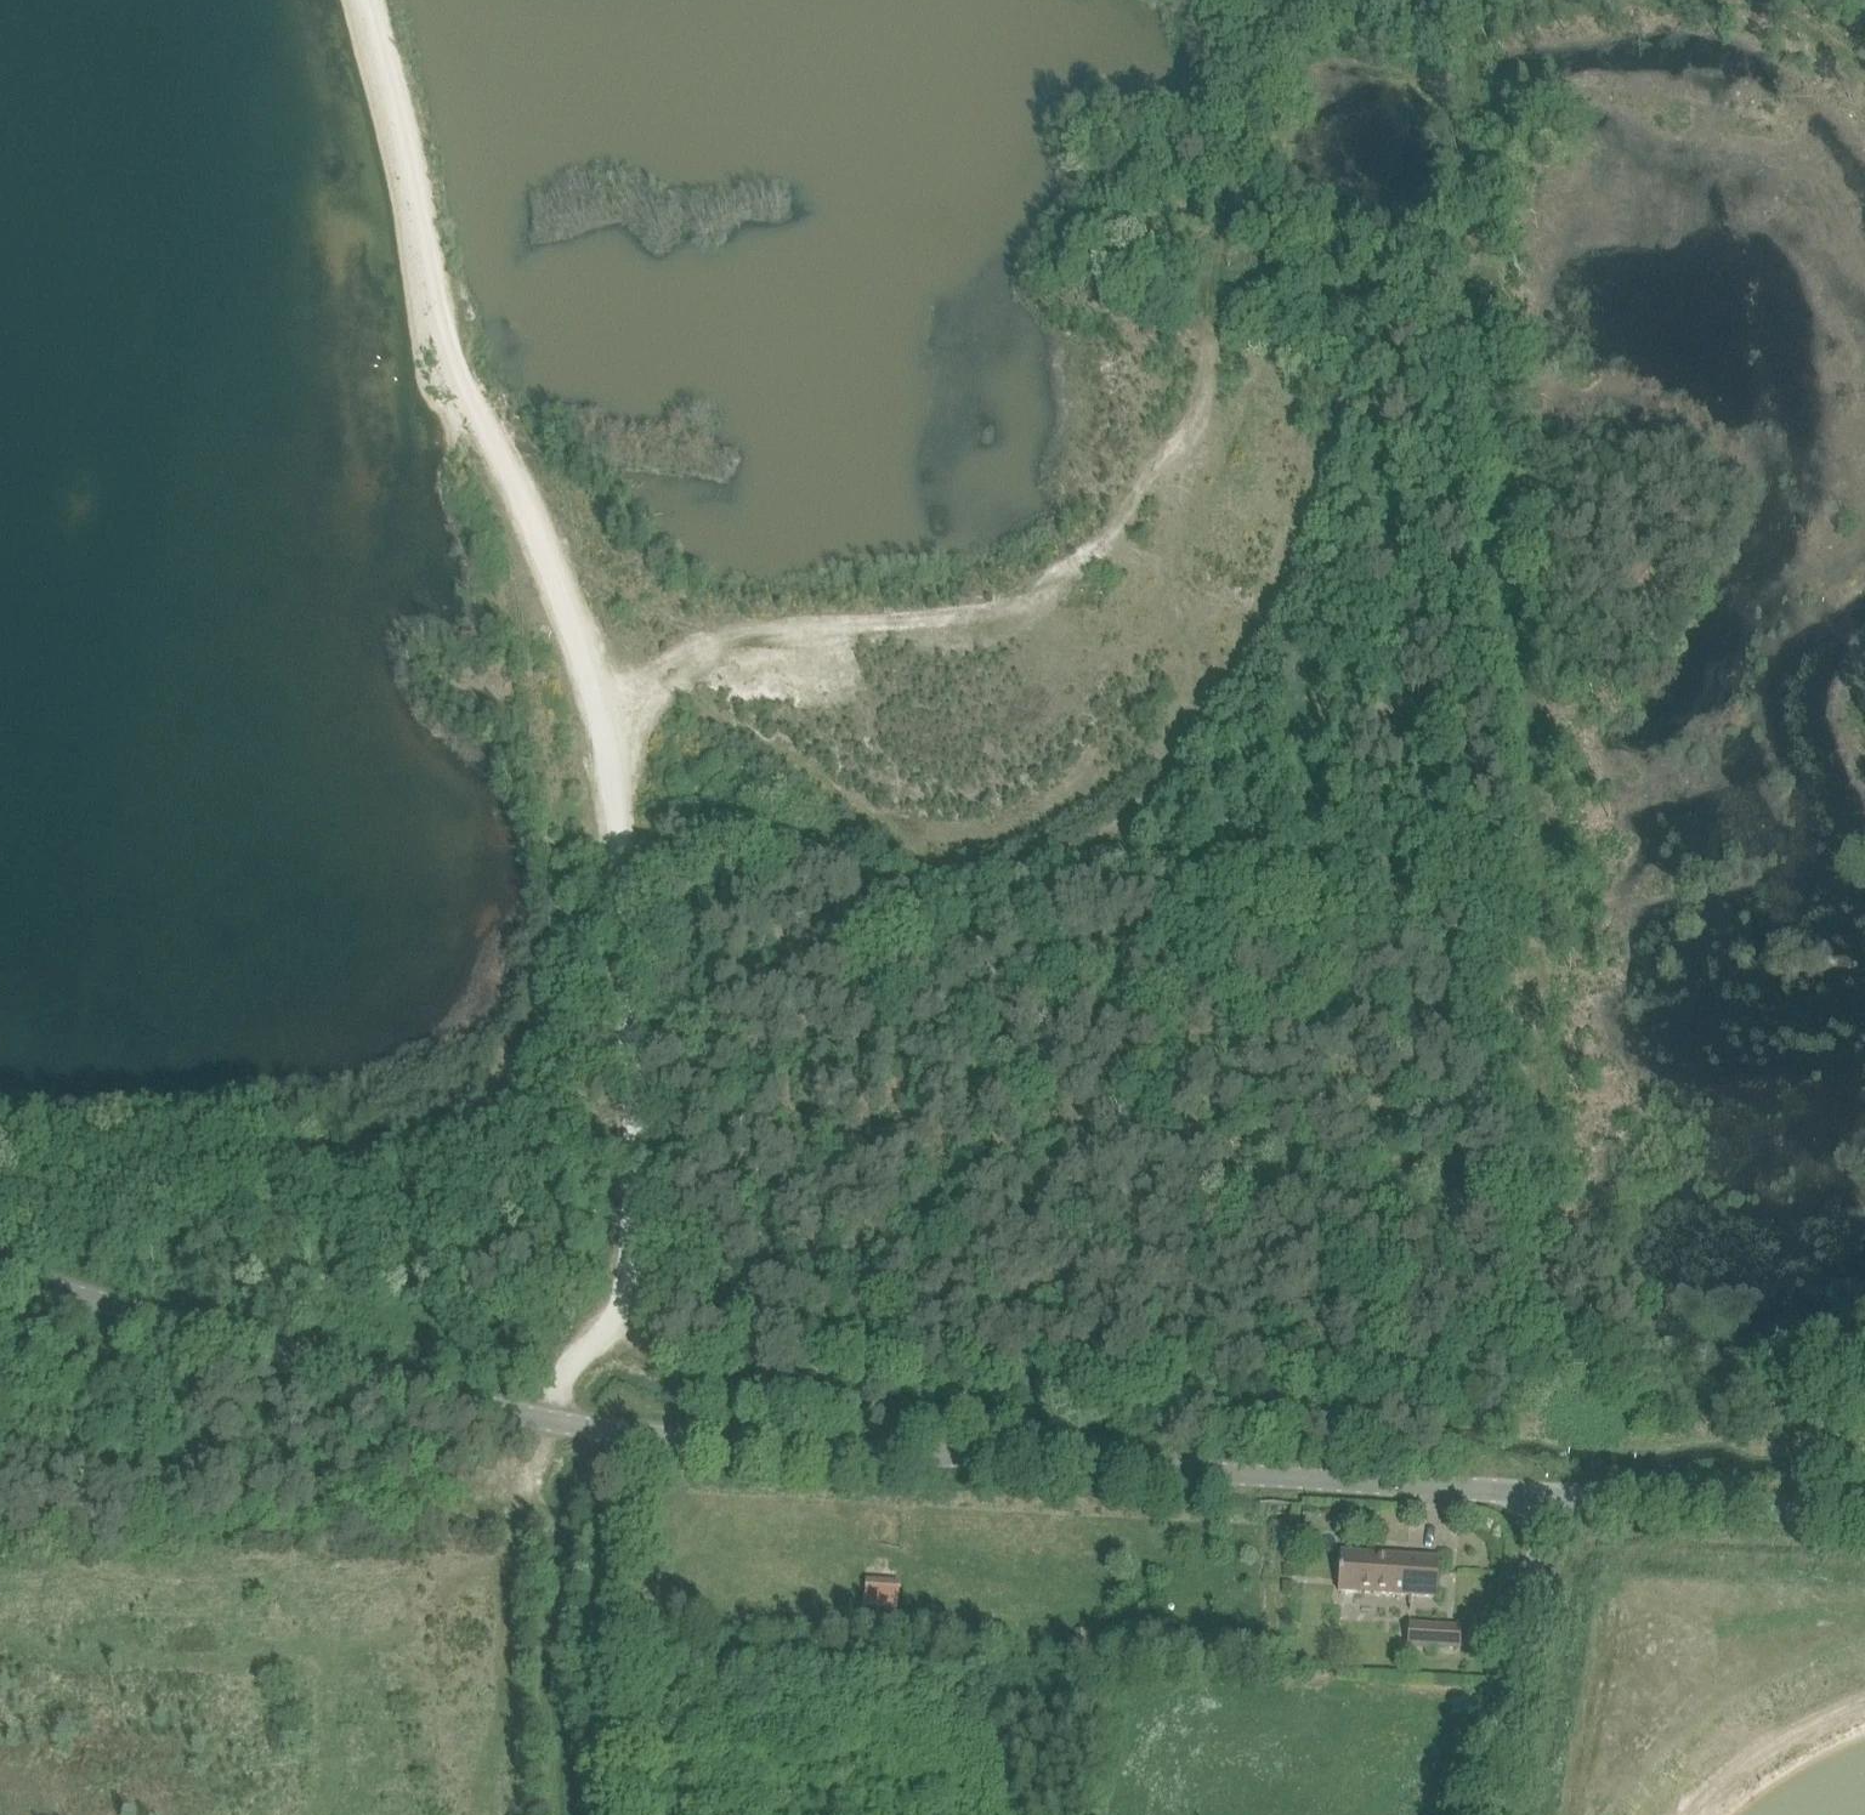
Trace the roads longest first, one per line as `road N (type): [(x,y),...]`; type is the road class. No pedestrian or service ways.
road 1 (unclassified): [(1542,1498),(1252,1467),(615,1432),(0,1273)]
road 2 (unclassified): [(1864,1514),(1542,1498)]
road 3 (unclassified): [(1493,1814),(1542,1498)]

